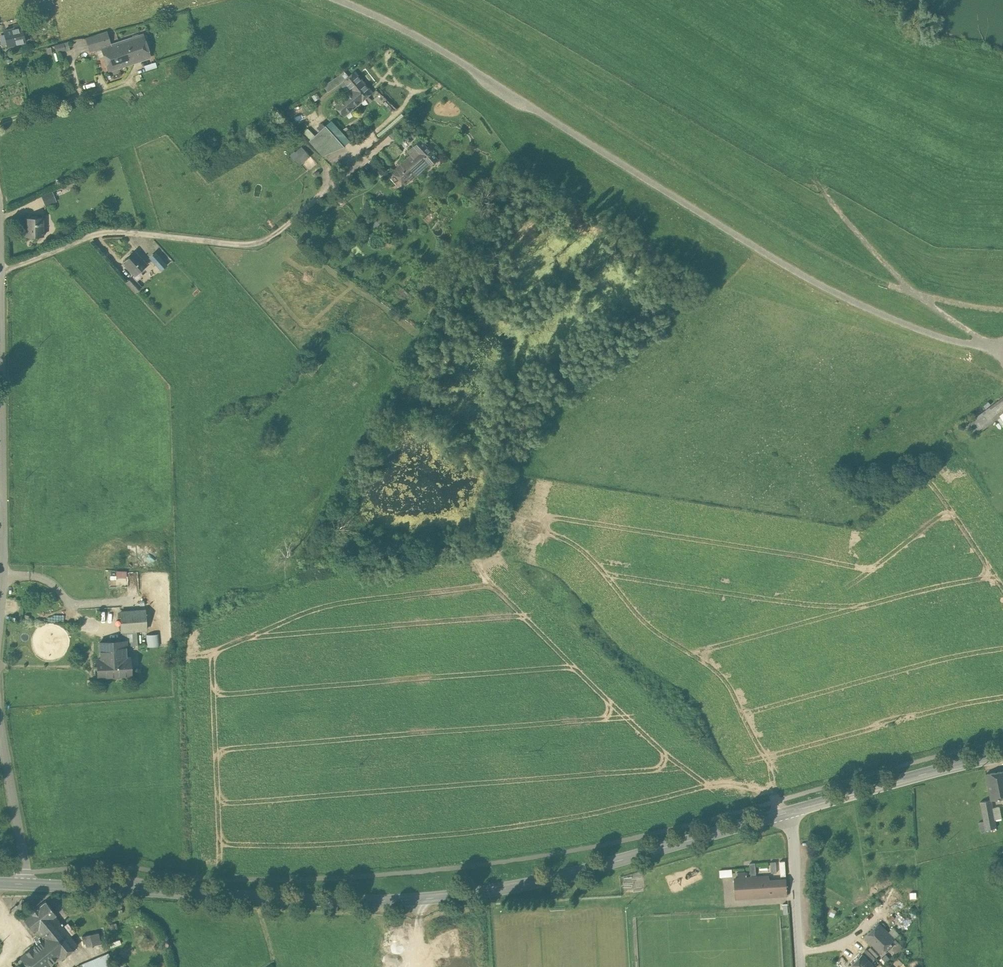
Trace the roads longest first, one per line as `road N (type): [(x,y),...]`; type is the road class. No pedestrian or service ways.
road 1 (secondary): [(784,813),(536,884),(428,901),(28,884)]
road 2 (track): [(346,0),(851,298),(919,328),(1002,348)]
road 3 (track): [(891,286),(466,24),(414,0)]
road 4 (residential): [(0,272),(94,232),(267,239),(353,169)]
road 5 (residential): [(0,624),(0,342)]
road 6 (track): [(1002,346),(915,293),(808,165)]
road 7 (secondary): [(1002,756),(784,813)]
road 8 (residential): [(28,884),(0,723)]
road 9 (unclassified): [(800,966),(784,813)]

